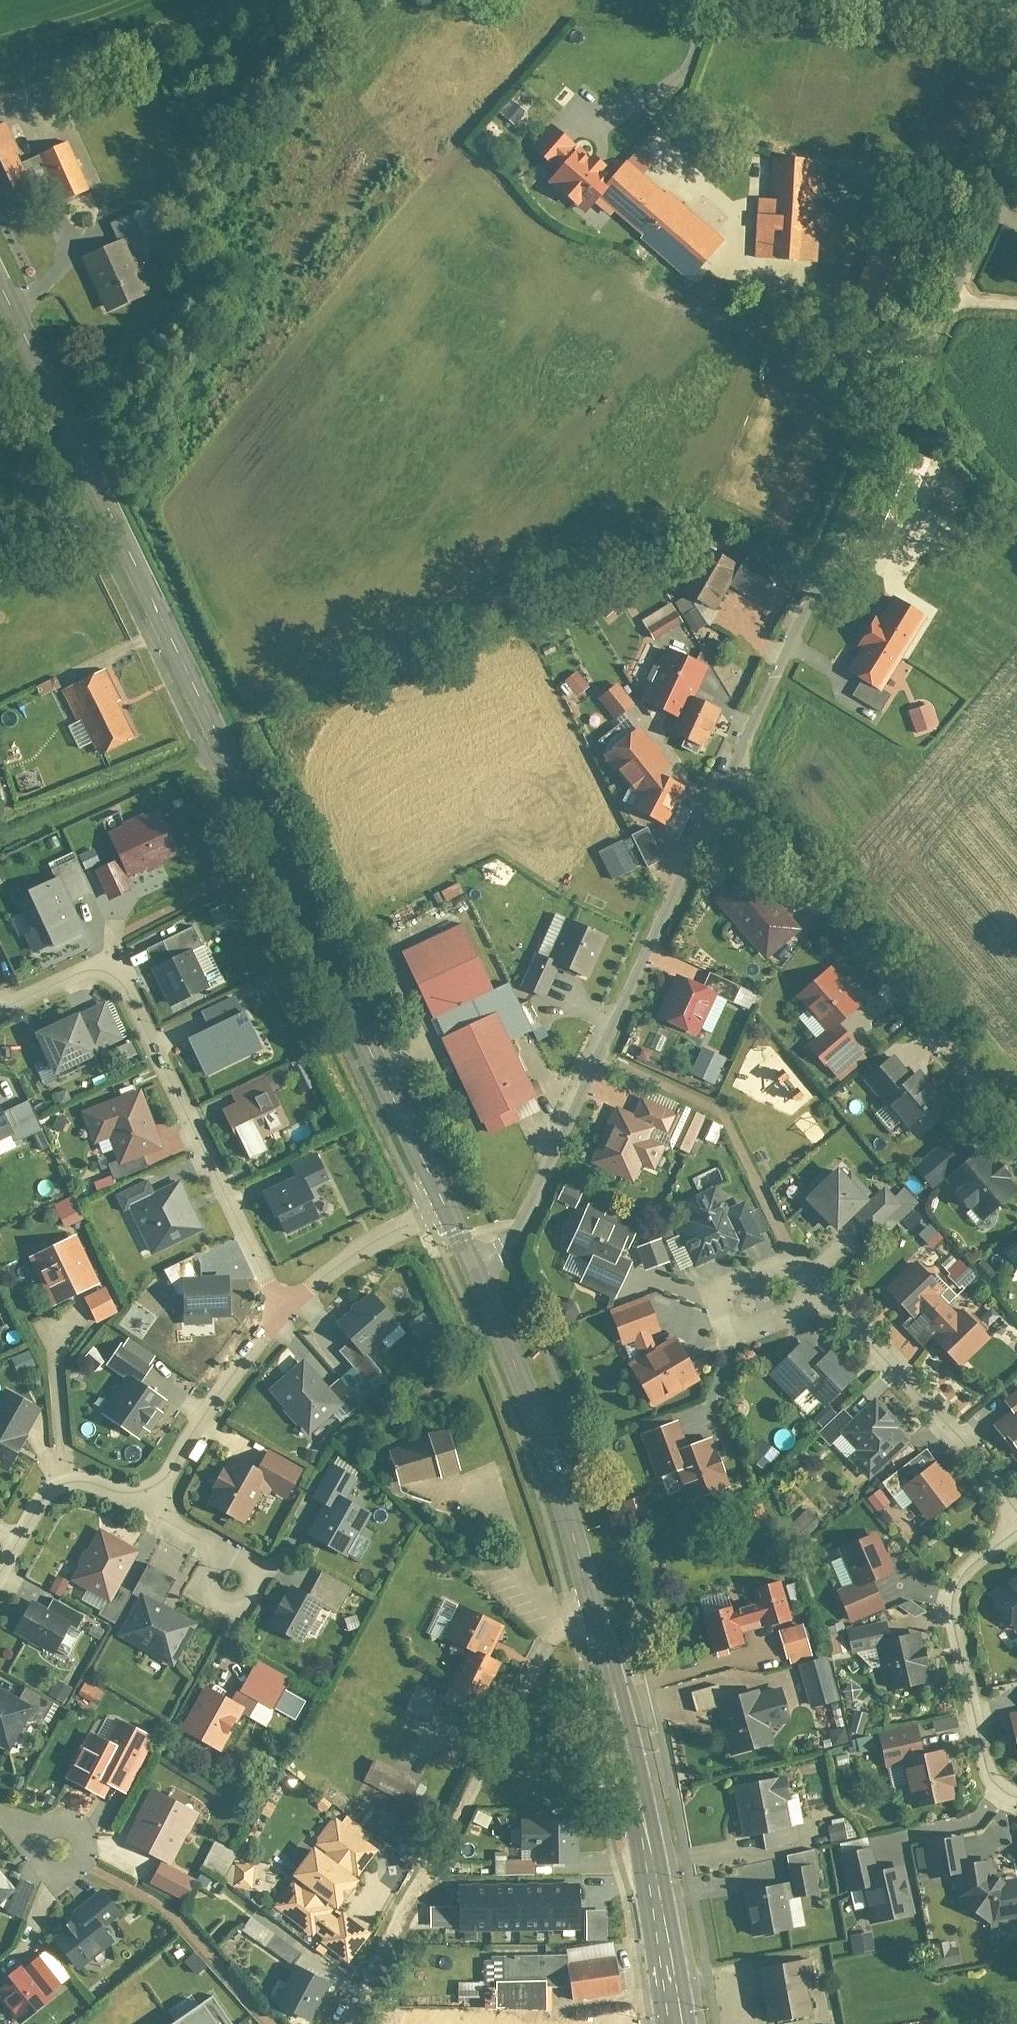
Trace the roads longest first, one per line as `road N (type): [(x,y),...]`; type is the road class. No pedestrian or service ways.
road 1 (secondary): [(440,1197),(0,303)]
road 2 (residential): [(715,798),(1016,136)]
road 3 (residential): [(483,1287),(715,798)]
road 4 (residential): [(281,1309),(122,977),(92,971),(0,1010)]
road 5 (residential): [(594,1613),(556,1628),(344,2023)]
road 6 (residential): [(715,798),(1016,1143)]
road 7 (secondary): [(673,2023),(641,1827),(594,1613)]
road 8 (secondary): [(594,1613),(483,1287)]
road 9 (residential): [(1016,1524),(971,1559),(949,1645),(995,1797),(1016,1799)]
road 10 (unclassified): [(273,0),(0,99)]
road 11 (residential): [(836,1296),(1016,1498)]
road 12 (track): [(0,838),(220,744)]
road 13 (residential): [(281,1309),(167,1478),(145,1494)]
road 14 (residential): [(836,1296),(800,1244),(785,1245),(707,1276),(702,1291),(720,1325),(733,1327)]
road 15 (residential): [(440,1197),(281,1309)]
road 16 (residential): [(0,1569),(48,1490),(63,1481),(145,1494)]
road 17 (unclassified): [(1016,11),(862,0)]
road 18 (residential): [(145,1494),(160,1523),(200,1545),(235,1581)]

